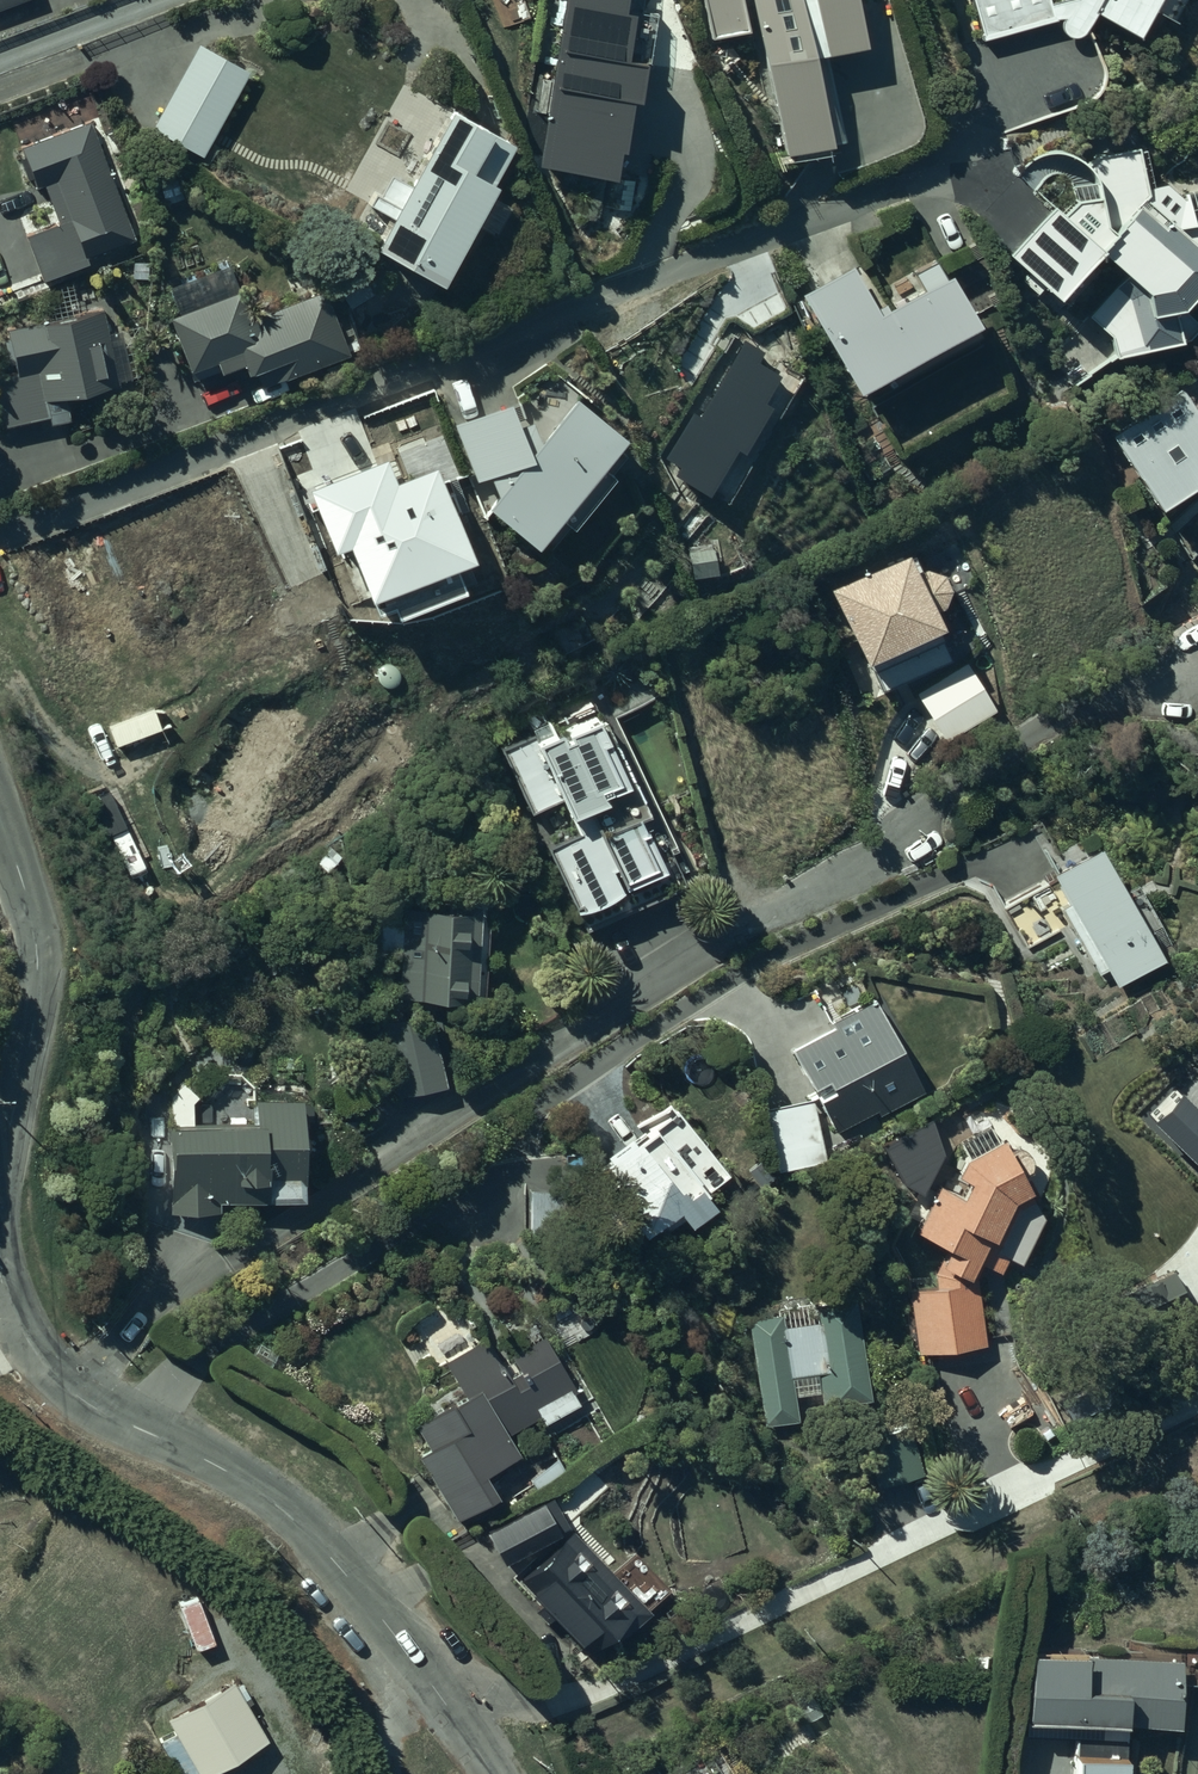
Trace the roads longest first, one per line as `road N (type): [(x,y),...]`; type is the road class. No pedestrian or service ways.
road 1 (residential): [(71,1393),(160,1297),(639,993),(1197,655)]
road 2 (unclassified): [(71,1393),(243,1481),(294,1521),(399,1643),(491,1773)]
road 3 (unclassified): [(0,826),(31,915),(37,984),(0,1166)]
road 4 (unclassified): [(0,1279),(24,1337),(71,1393)]

